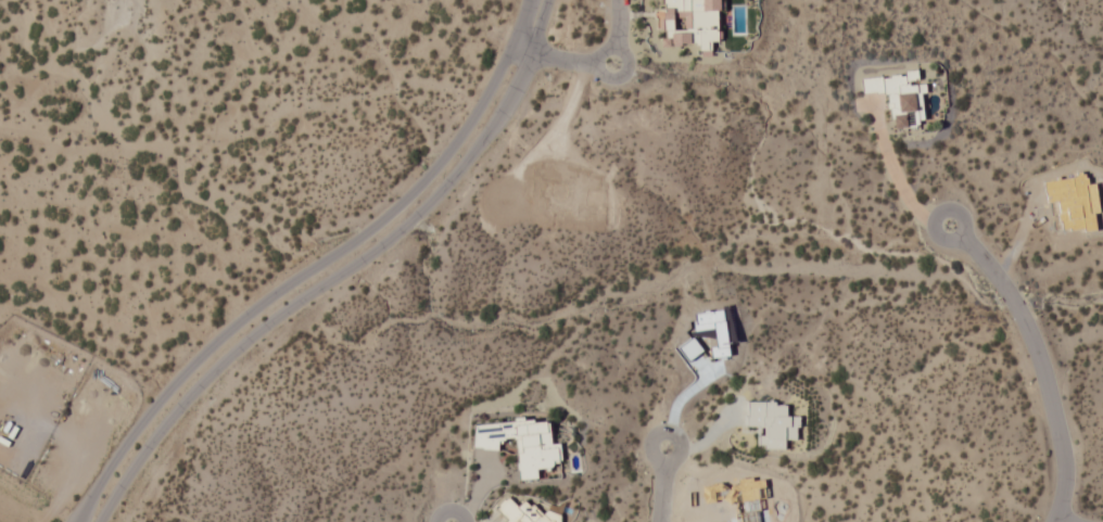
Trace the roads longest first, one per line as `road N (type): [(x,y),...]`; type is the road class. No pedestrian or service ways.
road 1 (residential): [(529,0),(478,113),(438,166),(395,209),(200,354),(138,424),(77,521)]
road 2 (residential): [(99,521),(157,430),(214,368),(408,222),(454,176),(530,58),(547,0)]
road 3 (residential): [(1059,521),(1068,481),(1040,353),(1013,294),(952,227)]
road 4 (residential): [(616,0),(610,64),(530,58),(514,47)]

